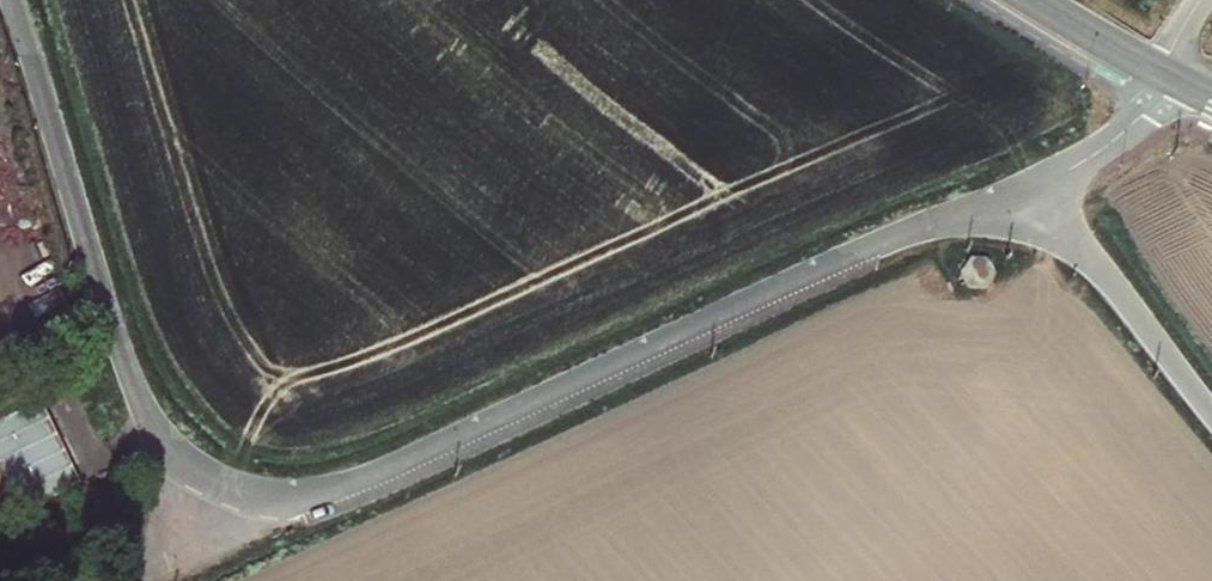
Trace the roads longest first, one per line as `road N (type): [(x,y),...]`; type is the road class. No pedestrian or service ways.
road 1 (unclassified): [(225,488),(305,497),(379,474),(890,240),(1036,187)]
road 2 (unclassified): [(14,0),(142,407),(175,456),(225,488)]
road 3 (unclassified): [(1211,414),(1036,187)]
road 4 (unclassified): [(1036,187),(1132,126),(1163,74)]
road 5 (unclassified): [(1033,0),(1163,74)]
road 6 (unclassified): [(225,488),(130,580)]

